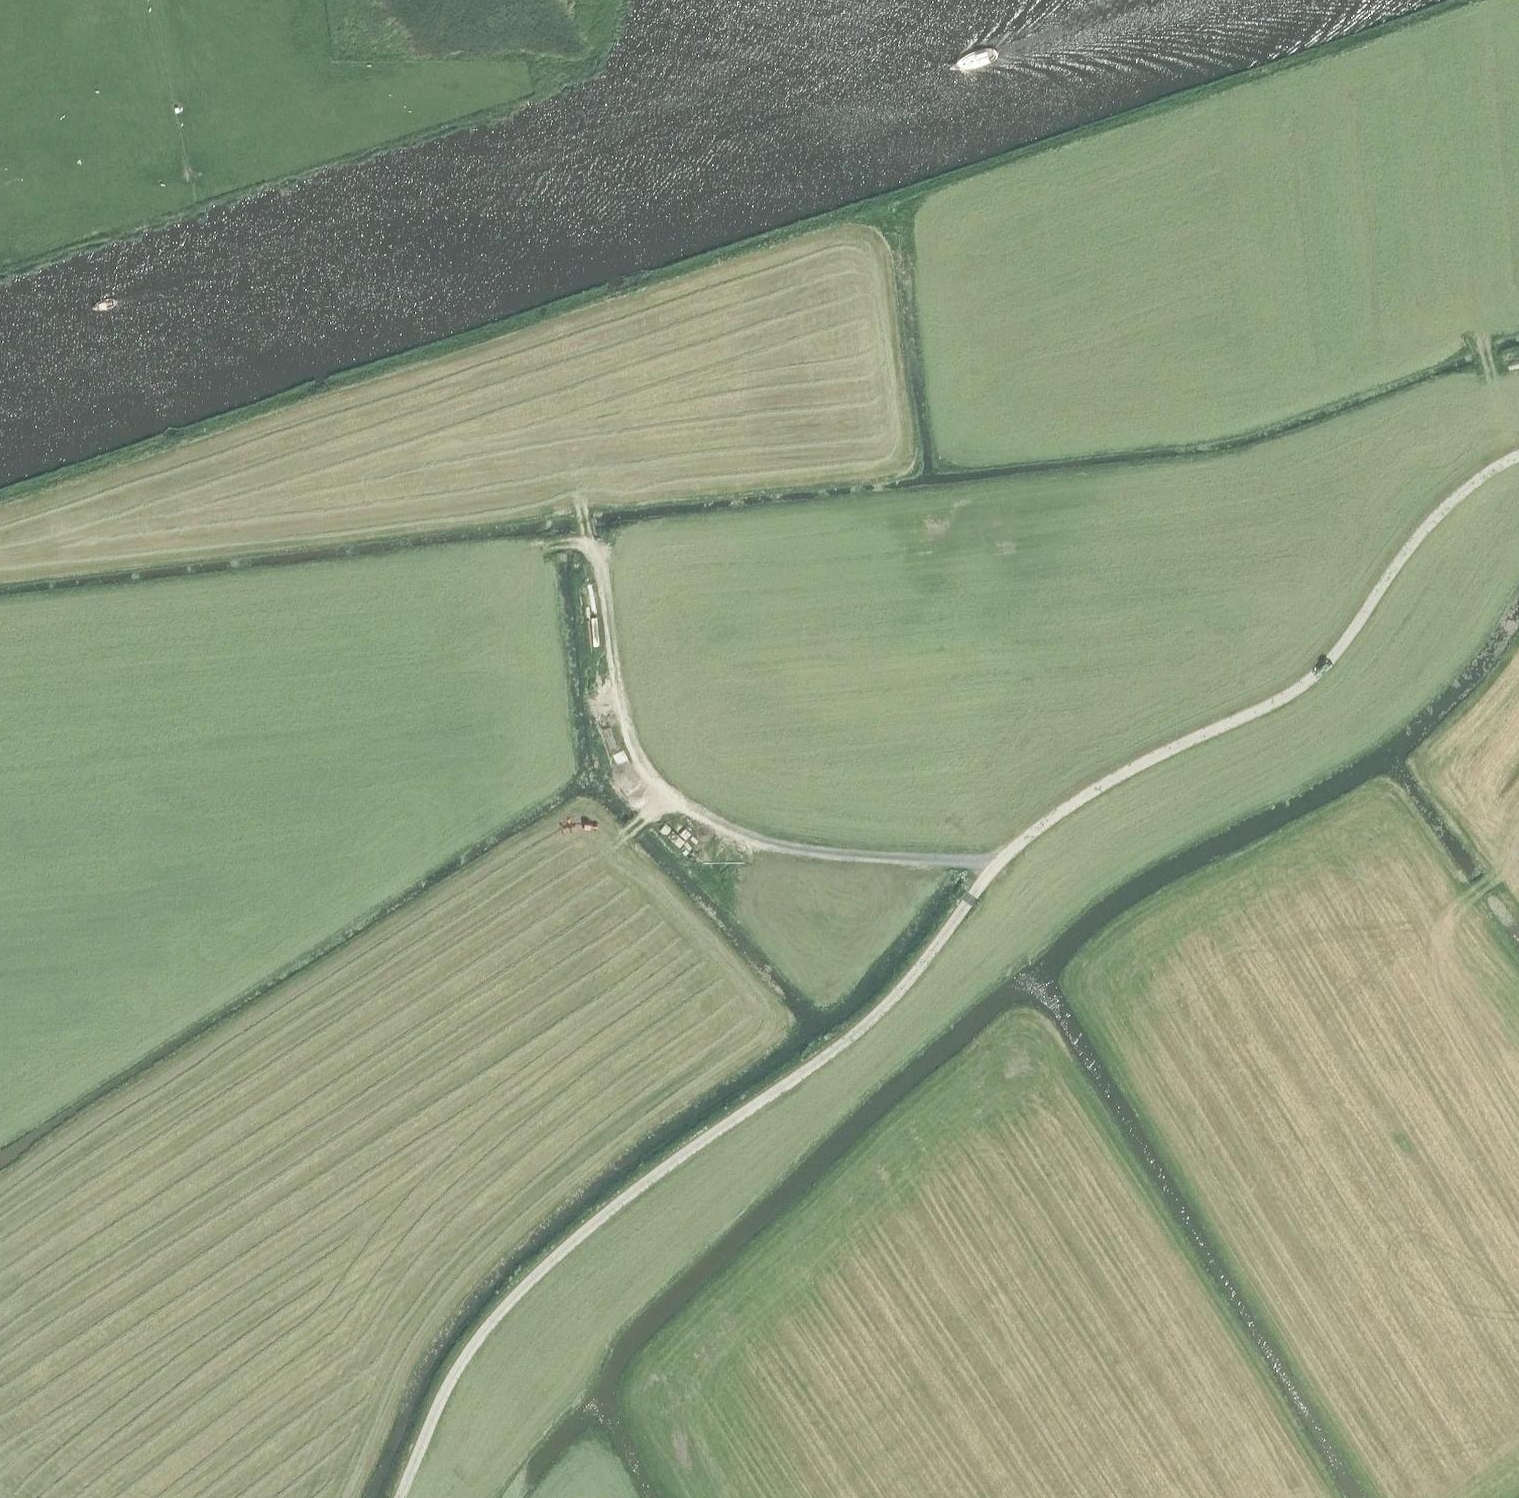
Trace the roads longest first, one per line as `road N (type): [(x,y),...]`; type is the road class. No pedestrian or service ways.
road 1 (unclassified): [(400,1497),(470,1352),(562,1252),(875,1018),(995,867),(1033,833),(1129,771),(1303,687),(1340,651),(1412,543),(1480,479),(1518,457)]
road 2 (track): [(594,545),(630,741),(677,801),(757,839),(995,867)]

